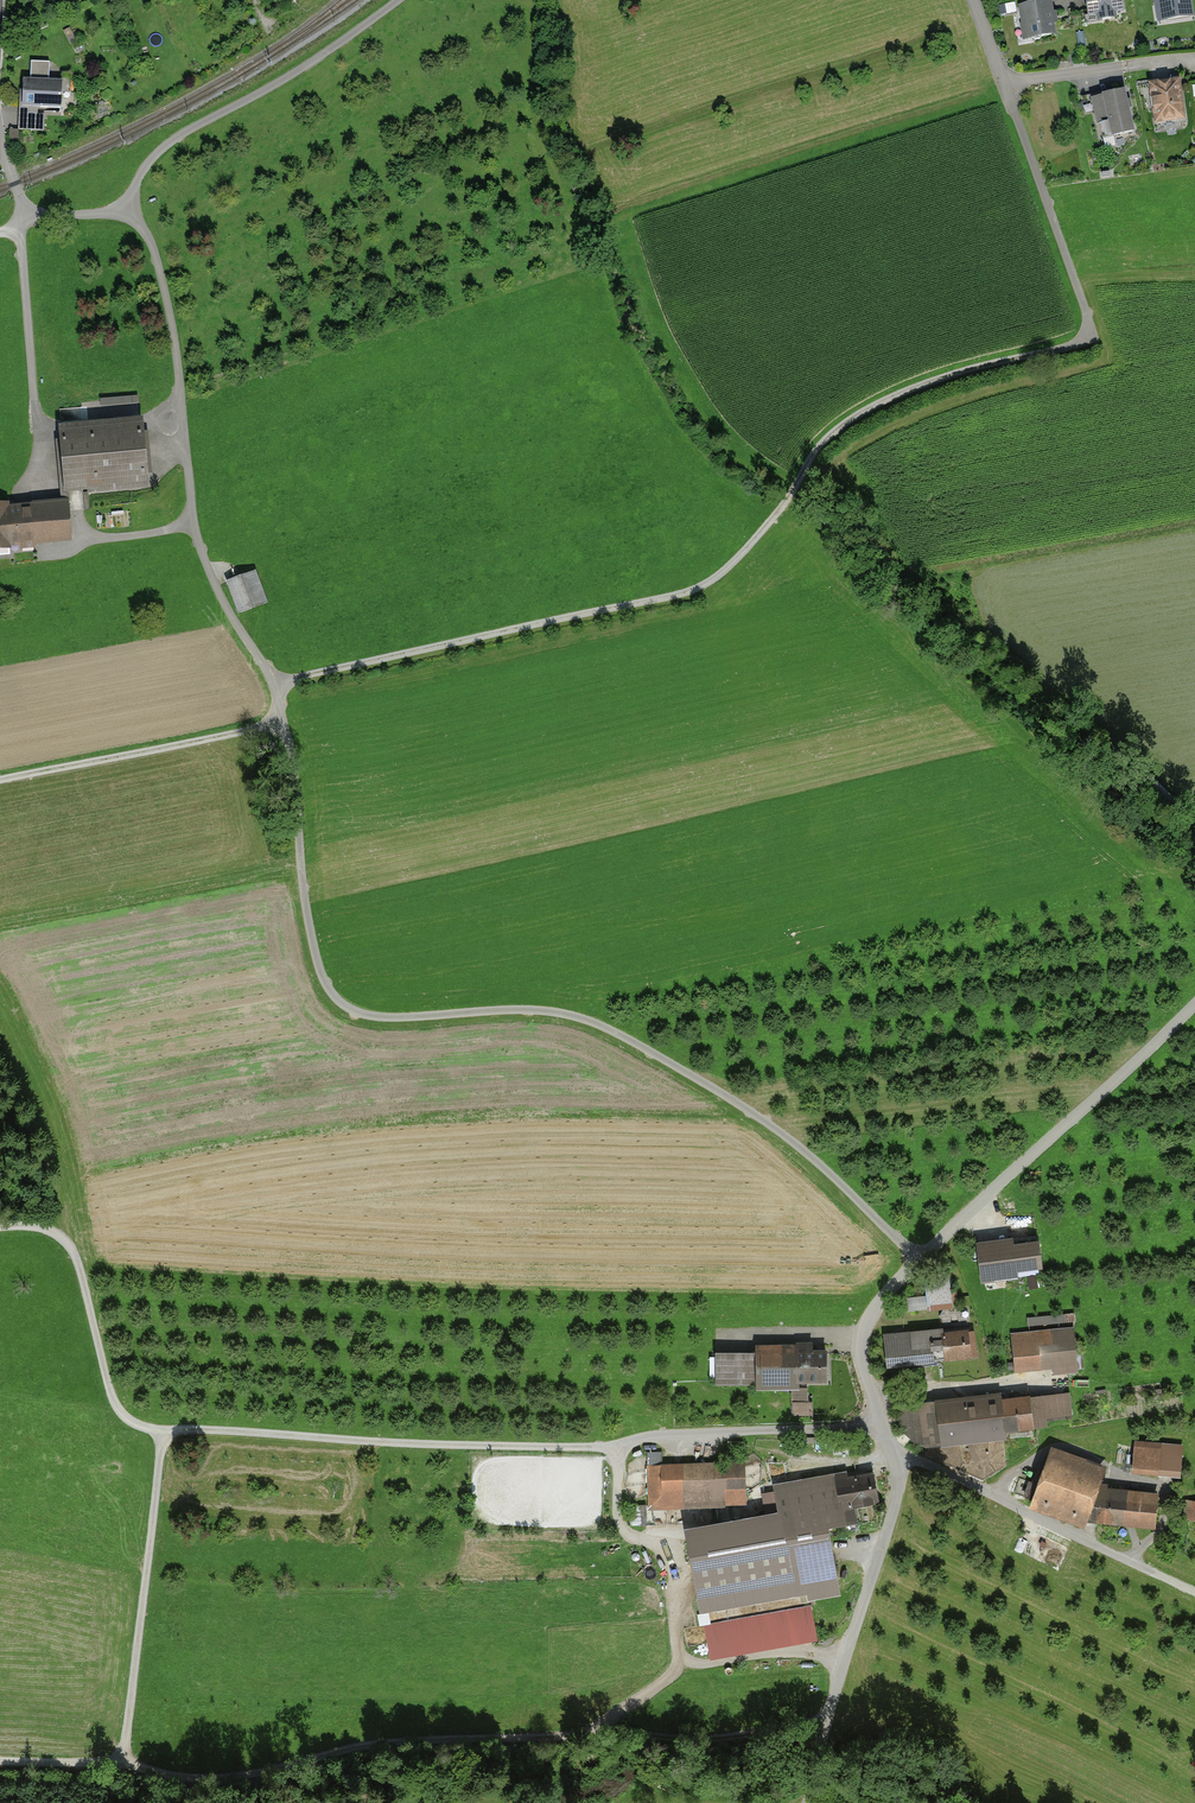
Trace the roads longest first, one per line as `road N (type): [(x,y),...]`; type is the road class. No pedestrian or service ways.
road 1 (track): [(135,207),(161,267),(194,529),(229,614),(284,683),(279,728),(310,929),(327,986),(346,1008),(418,1019),(531,1008),(585,1017),(770,1124),(917,1260)]
road 2 (track): [(166,1432),(120,1761),(188,1778),(244,1776),(398,1742),(568,1738),(601,1725),(668,1678),(679,1653),(674,1573),(623,1524),(614,1446)]
road 3 (track): [(0,1226),(54,1238),(124,1413),(166,1432),(589,1448),(679,1433),(883,1426)]
road 4 (unclassified): [(1194,1002),(917,1260),(867,1320),(867,1377),(899,1457),(898,1490),(829,1707),(808,1802)]
road 5 (track): [(1089,323),(1081,341),(969,365),(858,411),(832,430),(729,566),(689,590),(284,683)]
road 6 (unclassified): [(21,220),(135,207),(138,179),(176,137),(305,66),(399,0)]
road 7 (unclassified): [(21,220),(45,485),(76,503),(89,541),(194,529)]
road 8 (track): [(899,1457),(1194,1591)]
road 9 (track): [(279,728),(0,778)]
road 10 (residential): [(973,0),(1002,83),(1194,58)]
road 11 (track): [(120,1761),(0,1754)]

